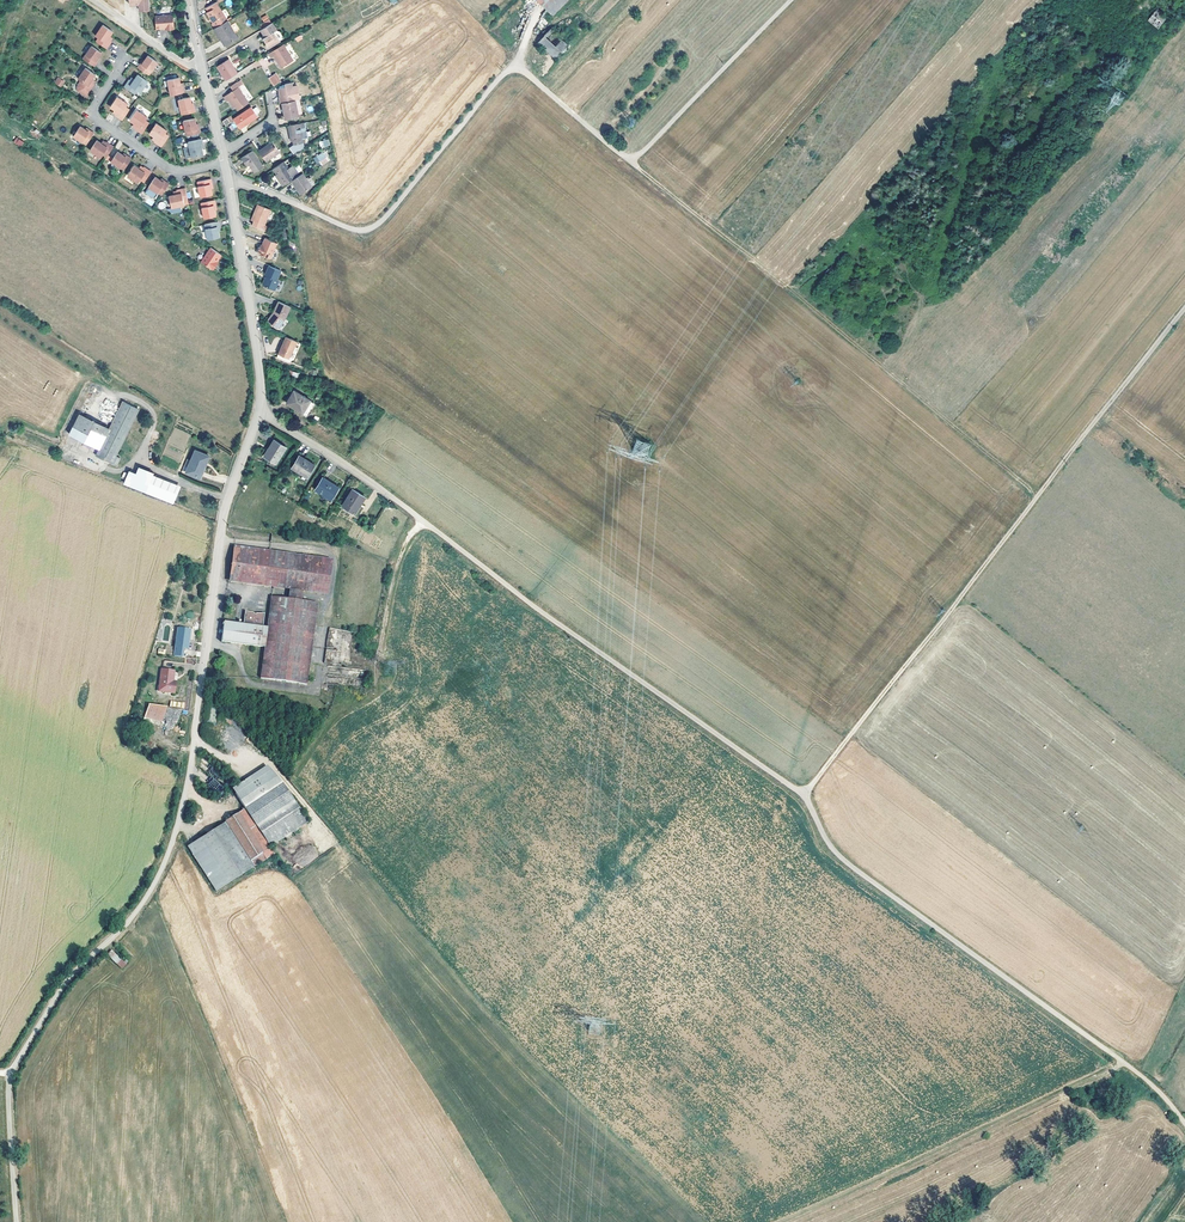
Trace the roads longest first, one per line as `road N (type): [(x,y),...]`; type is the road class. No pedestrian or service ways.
road 1 (unclassified): [(261,413),(382,488),(541,614),(805,796),(854,869),(1120,1060),(1184,1123)]
road 2 (unclassified): [(16,1221),(8,1074),(69,978),(139,911),(179,831),(225,507),(261,413)]
road 3 (unclassified): [(794,0),(643,156),(616,152),(523,71),(509,72),(367,233),(229,181)]
road 4 (track): [(1184,307),(805,796)]
road 5 (unclassified): [(261,413),(263,381),(229,181)]
road 6 (residential): [(225,164),(169,170),(96,121),(94,105),(123,60)]
road 7 (unclassified): [(201,63),(186,64),(92,0)]

